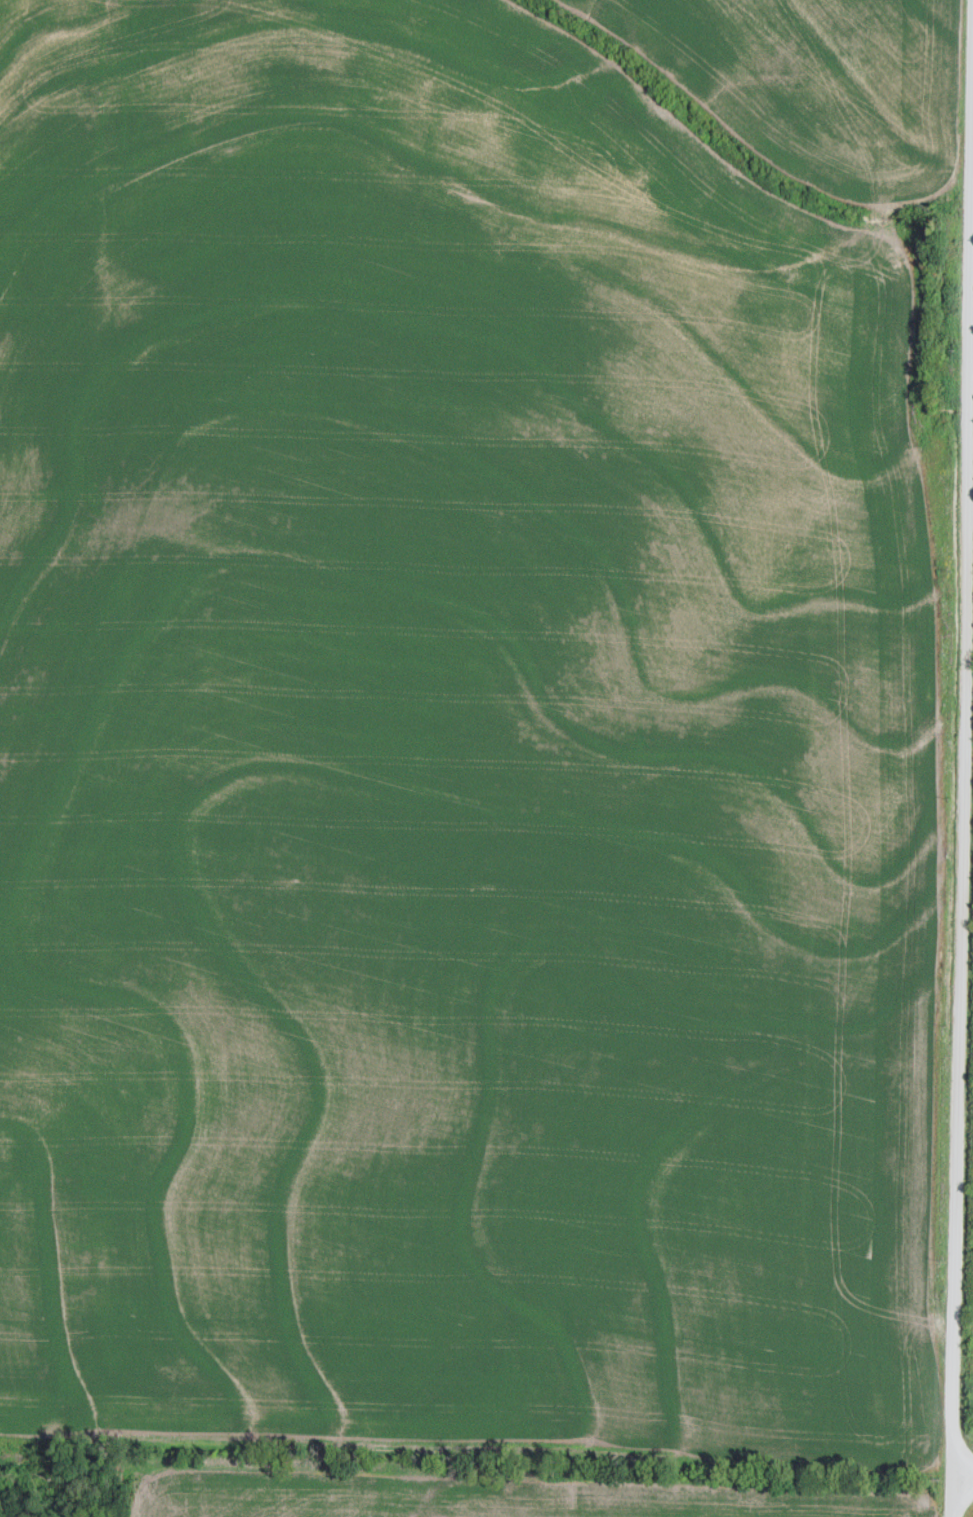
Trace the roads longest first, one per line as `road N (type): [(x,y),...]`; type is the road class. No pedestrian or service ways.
road 1 (residential): [(952,1516),(972,148)]

